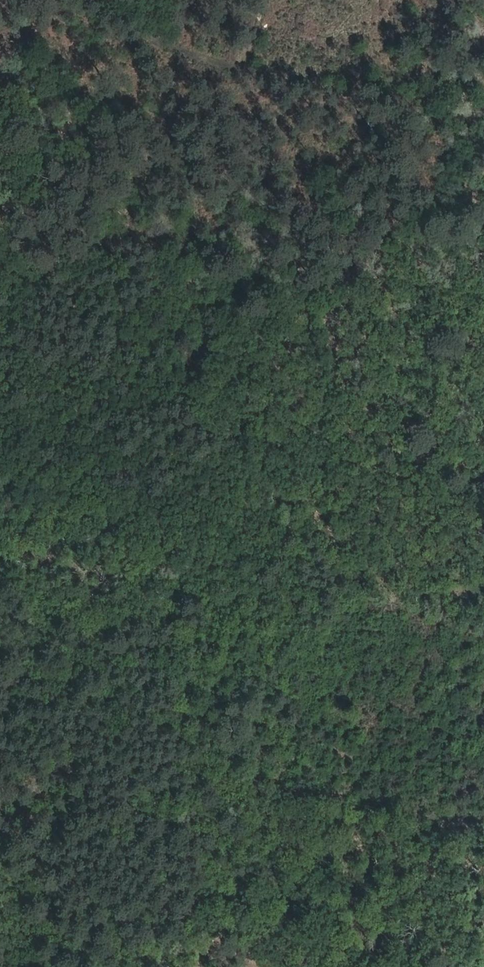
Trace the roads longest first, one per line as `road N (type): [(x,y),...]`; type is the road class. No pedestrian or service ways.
road 1 (track): [(483,141),(309,78),(195,52),(103,0)]

